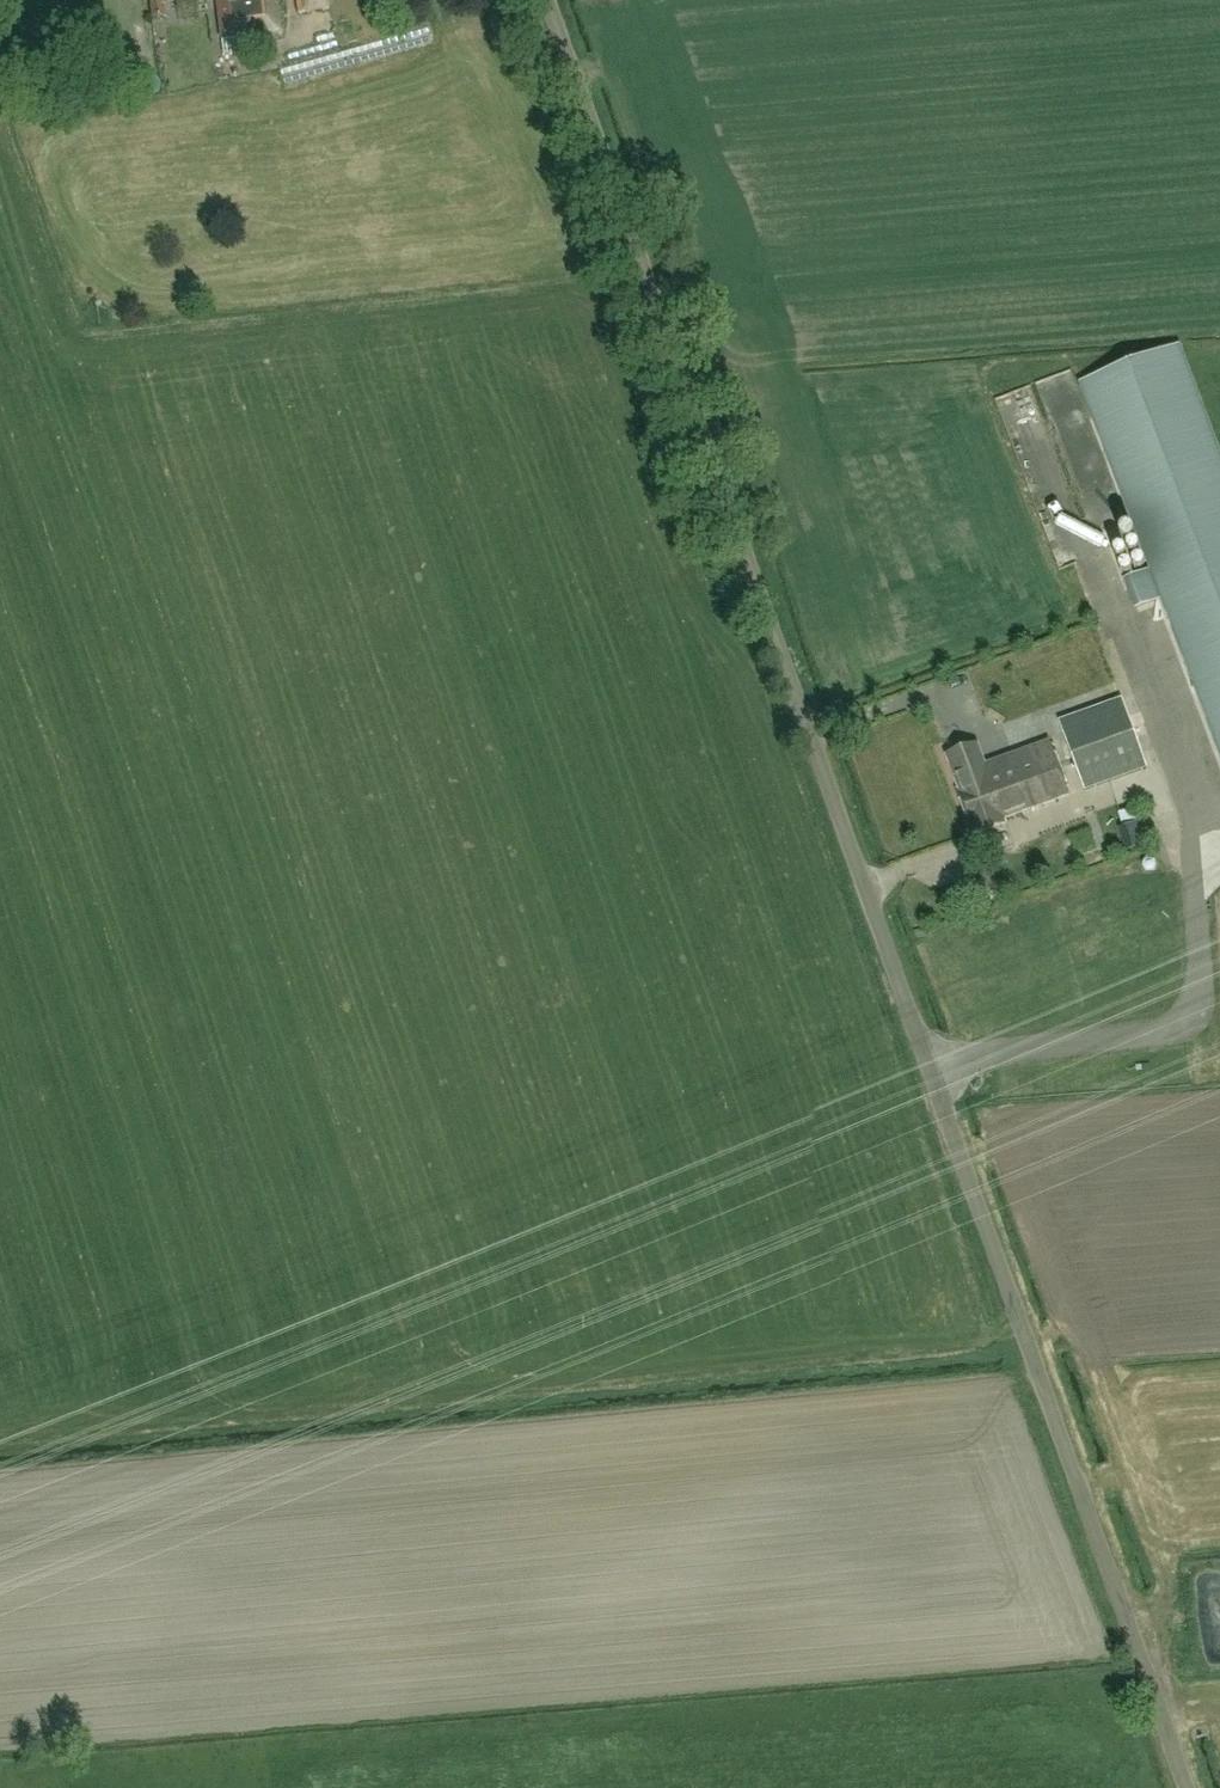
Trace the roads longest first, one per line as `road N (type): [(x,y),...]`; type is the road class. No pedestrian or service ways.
road 1 (unclassified): [(1189,1787),(549,0)]

